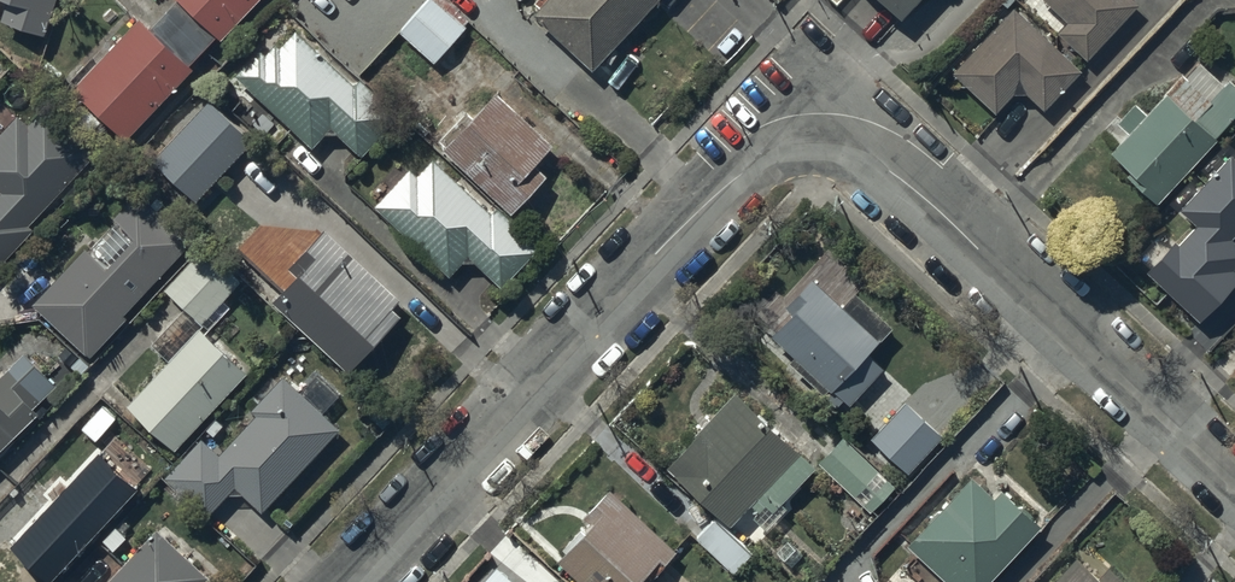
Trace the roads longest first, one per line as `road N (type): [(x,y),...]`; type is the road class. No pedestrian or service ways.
road 1 (residential): [(1234,482),(910,183),(860,156),(807,147),(751,168),(702,209),(349,581)]

